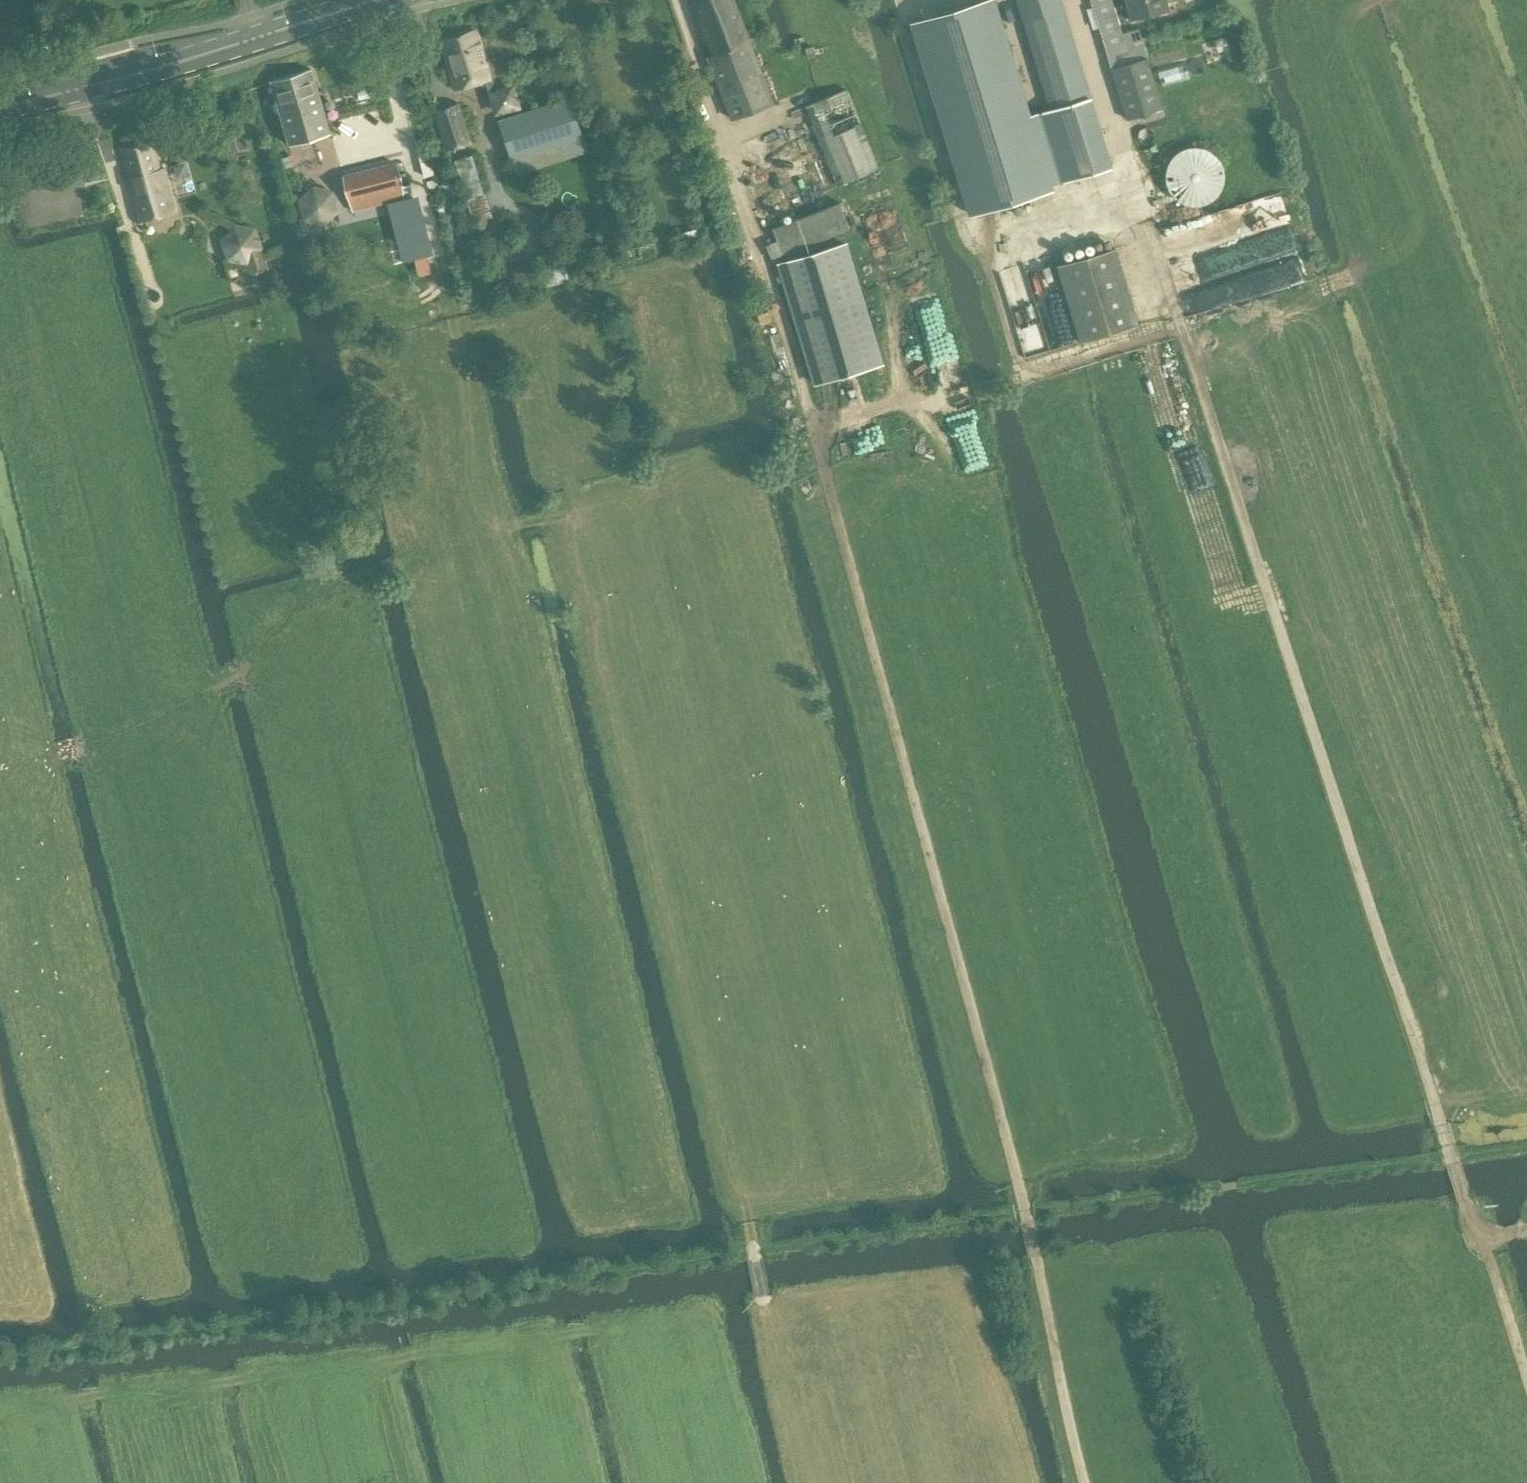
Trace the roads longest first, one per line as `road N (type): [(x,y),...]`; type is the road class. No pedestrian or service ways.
road 1 (track): [(0,1358),(1526,1147)]
road 2 (track): [(1526,1381),(1183,333)]
road 3 (primary): [(0,106),(94,86),(370,0)]
road 4 (track): [(1085,1482),(1025,1211)]

